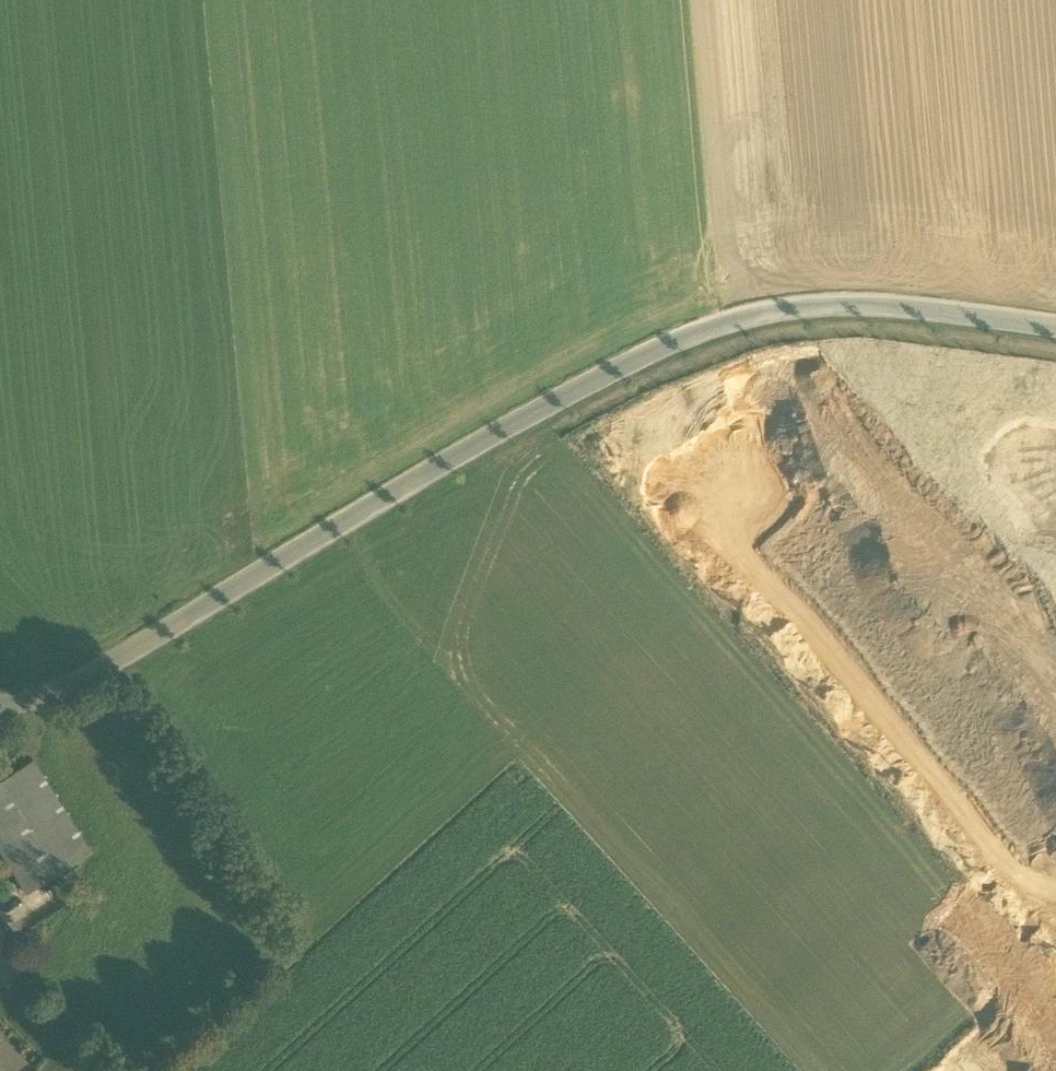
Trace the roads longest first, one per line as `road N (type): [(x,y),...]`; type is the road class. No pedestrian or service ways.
road 1 (unclassified): [(1055,330),(862,304),(752,311),(629,362),(443,463),(69,684),(0,704)]

